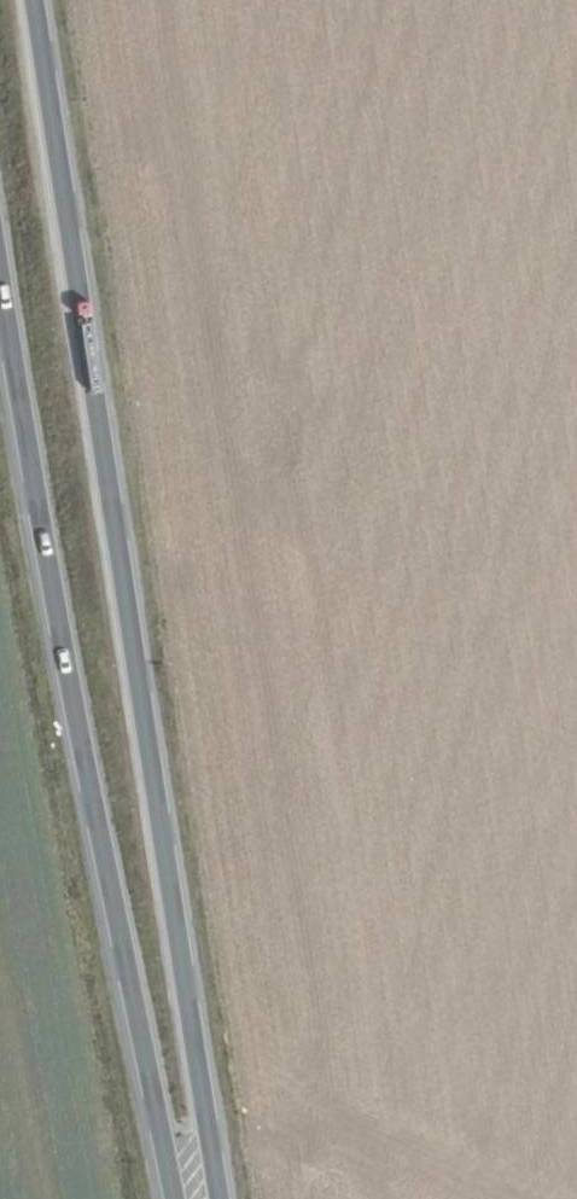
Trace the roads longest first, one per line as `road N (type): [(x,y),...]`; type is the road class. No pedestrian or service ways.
road 1 (primary): [(206,1198),(106,565),(38,0)]
road 2 (primary): [(0,363),(36,584),(166,1198)]

